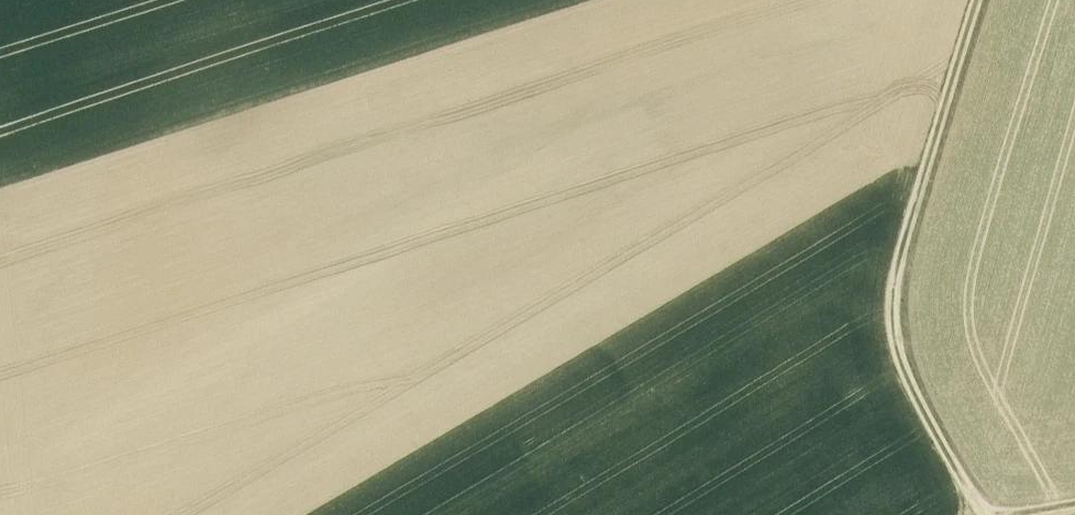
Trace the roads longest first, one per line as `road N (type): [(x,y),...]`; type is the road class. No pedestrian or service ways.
road 1 (track): [(980,0),(897,272),(890,324),(902,371),(985,514)]

